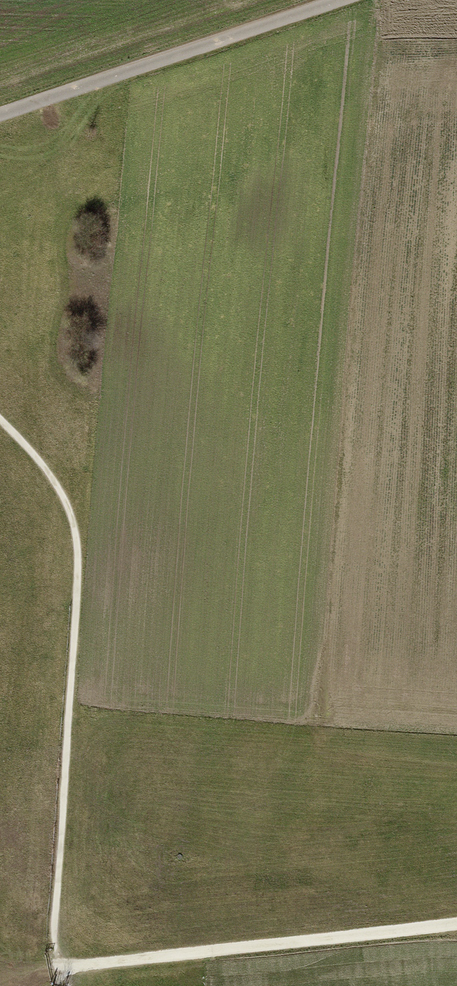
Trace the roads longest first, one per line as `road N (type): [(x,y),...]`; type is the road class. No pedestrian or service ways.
road 1 (track): [(0,419),(66,494),(79,535),(62,865),(53,908),(61,967)]
road 2 (track): [(456,925),(61,967)]
road 3 (track): [(0,113),(330,0)]

